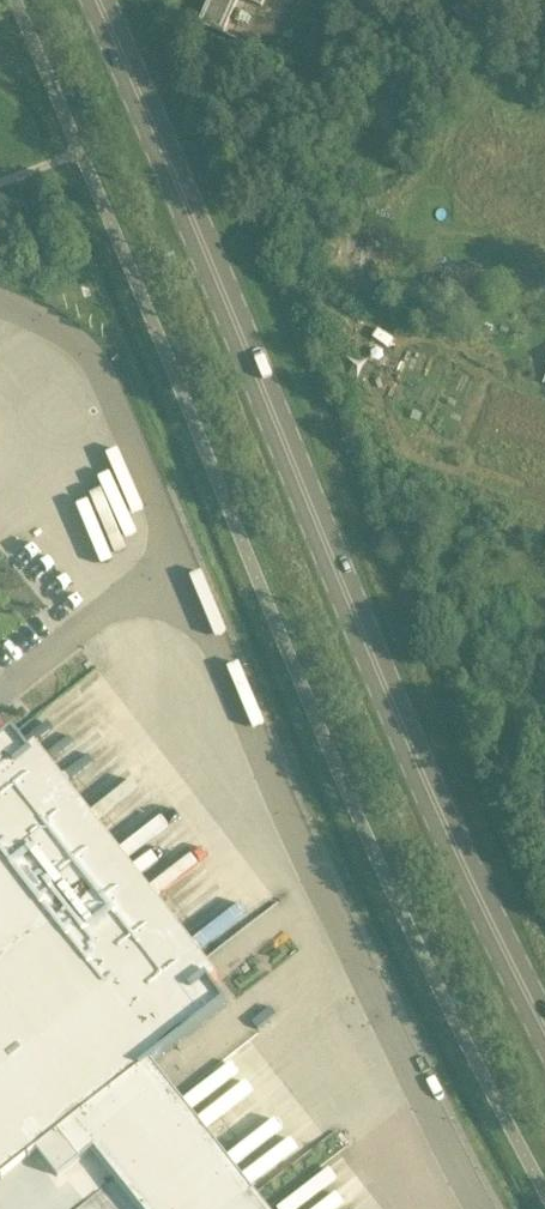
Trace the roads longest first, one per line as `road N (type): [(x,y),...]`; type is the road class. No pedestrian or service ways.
road 1 (primary): [(544,1032),(389,696),(95,0)]
road 2 (unclassified): [(486,1208),(326,906),(99,367),(70,336),(0,303)]

